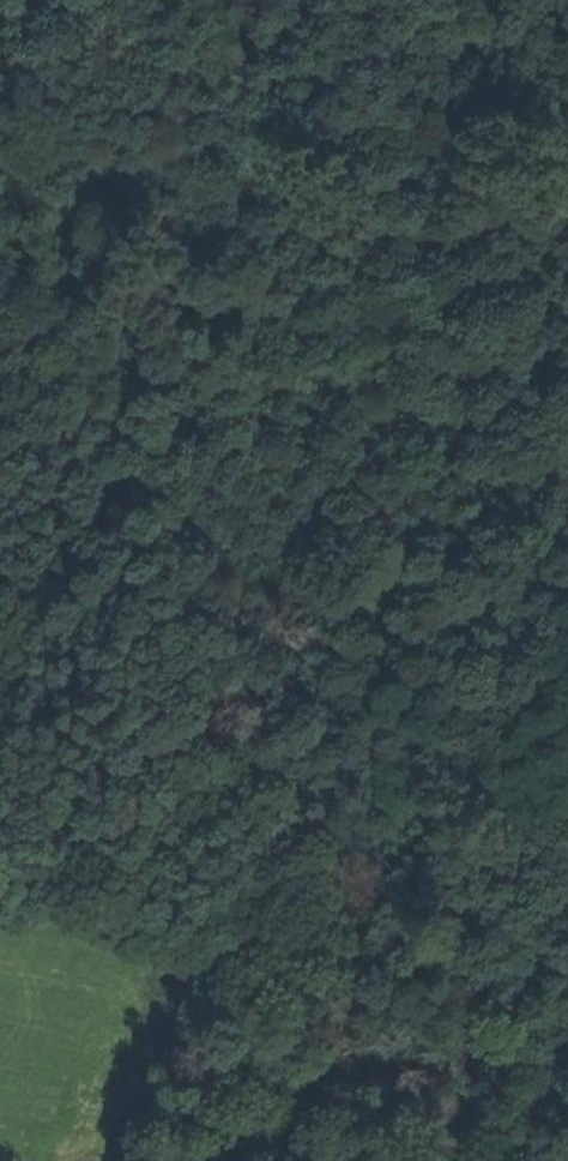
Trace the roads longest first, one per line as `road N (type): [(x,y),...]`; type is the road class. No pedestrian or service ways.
road 1 (track): [(567,406),(96,389),(157,699),(364,1160)]
road 2 (track): [(521,977),(500,788),(533,610),(559,0)]

